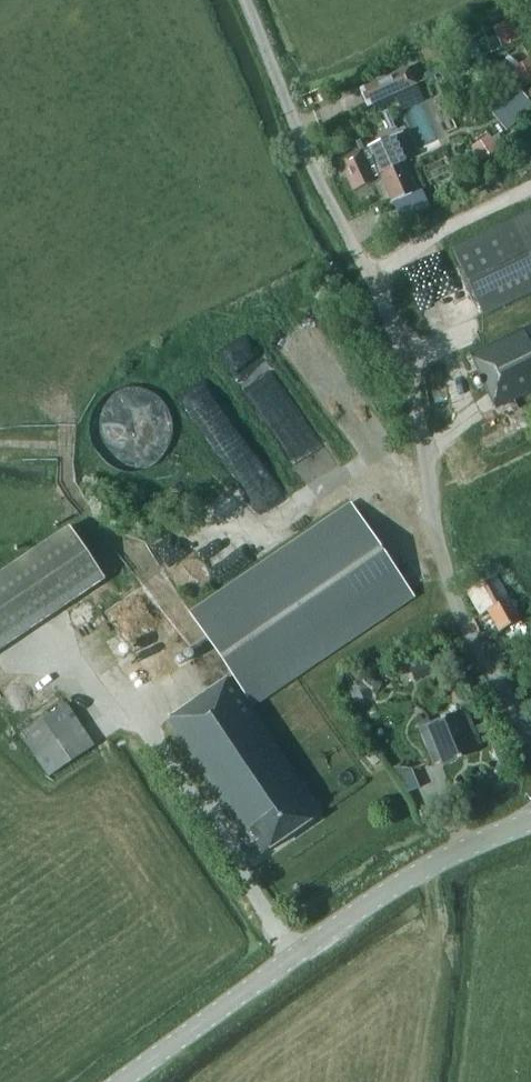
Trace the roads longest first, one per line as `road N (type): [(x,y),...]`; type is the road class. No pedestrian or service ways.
road 1 (unclassified): [(530,736),(455,600),(405,361),(244,0)]
road 2 (tertiary): [(121,1081),(382,894),(530,818)]

